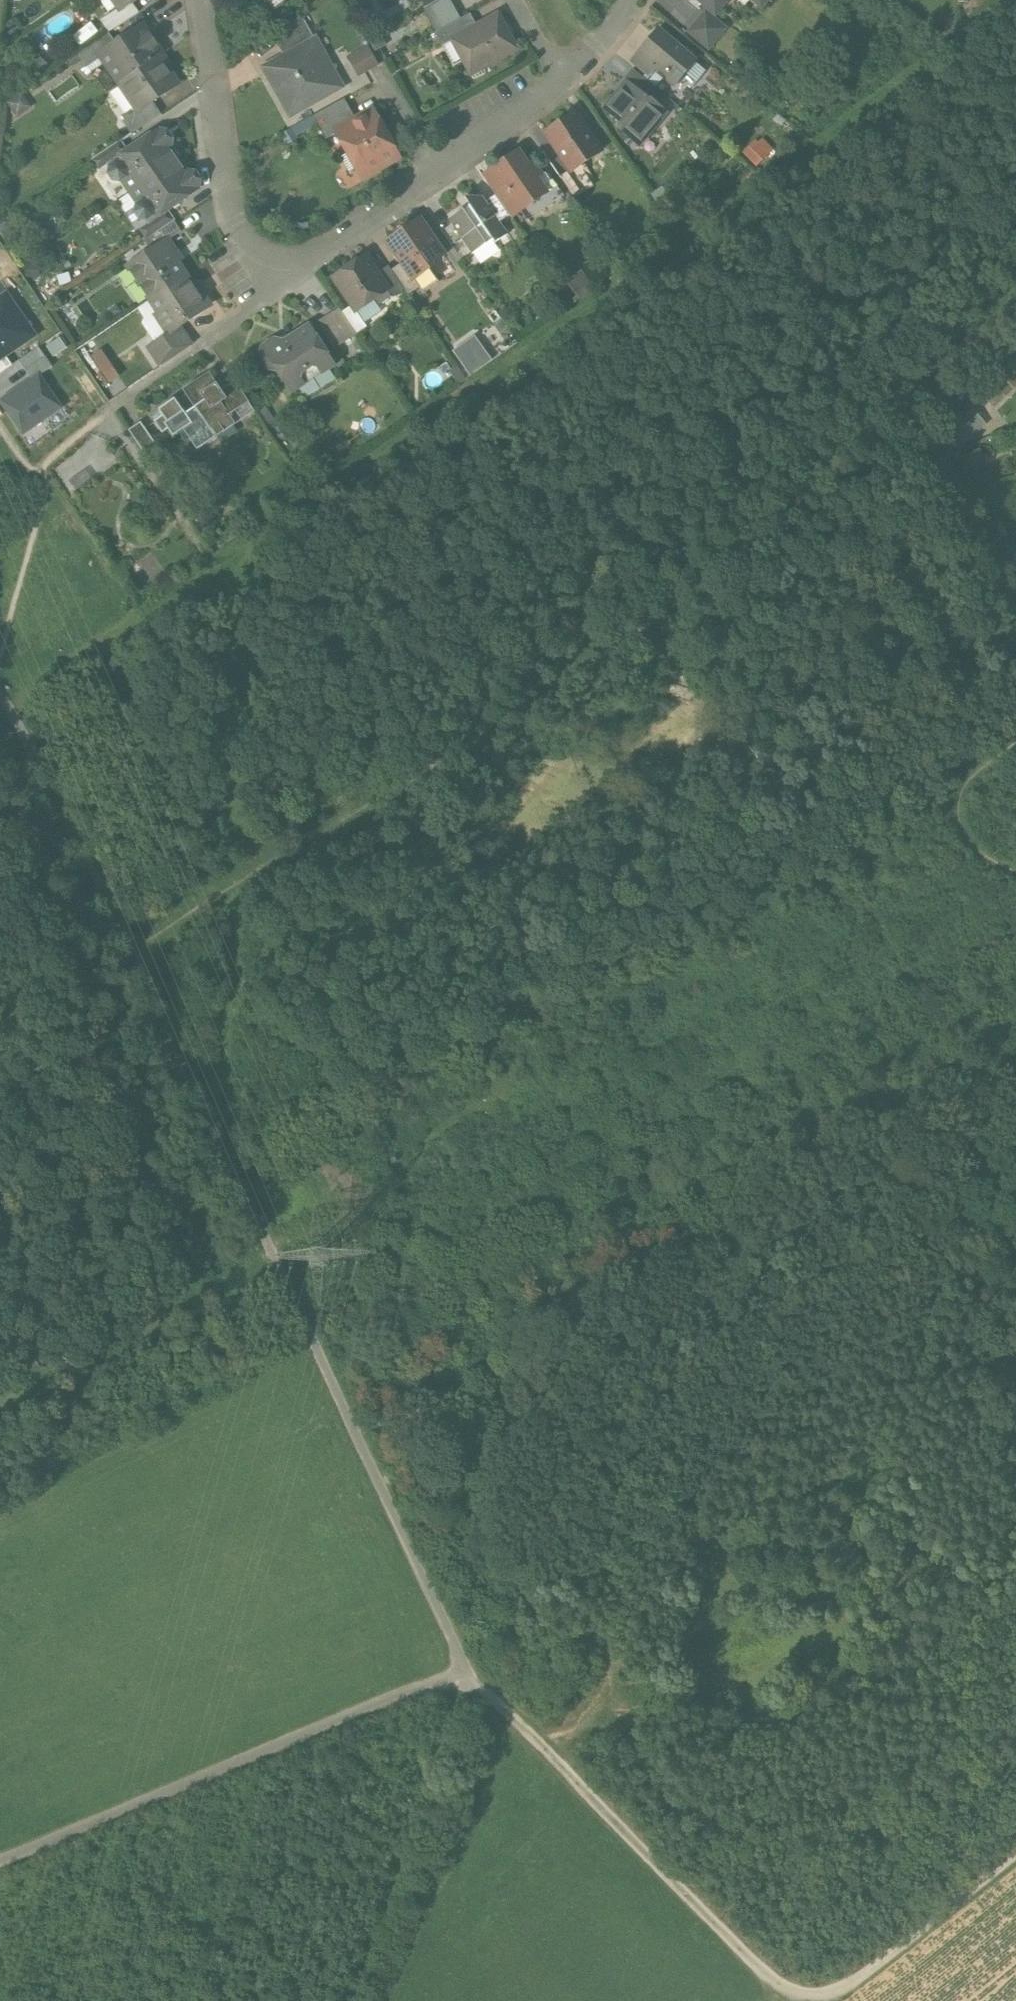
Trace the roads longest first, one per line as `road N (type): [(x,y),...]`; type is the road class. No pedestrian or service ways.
road 1 (track): [(1015,0),(419,420),(116,608),(40,472)]
road 2 (track): [(1015,326),(802,535),(611,672),(153,971)]
road 3 (track): [(23,716),(206,1081),(470,1678)]
road 4 (track): [(0,1868),(470,1678)]
road 5 (track): [(614,1714),(645,1726),(666,1776),(716,1833),(783,1857),(1015,1777)]
road 6 (residential): [(635,0),(606,39),(444,173),(273,286)]
road 7 (track): [(573,1780),(798,2000)]
road 8 (residential): [(273,286),(226,205),(201,0)]
road 9 (track): [(870,2000),(1015,1884)]
road 10 (track): [(470,1678),(573,1780)]

